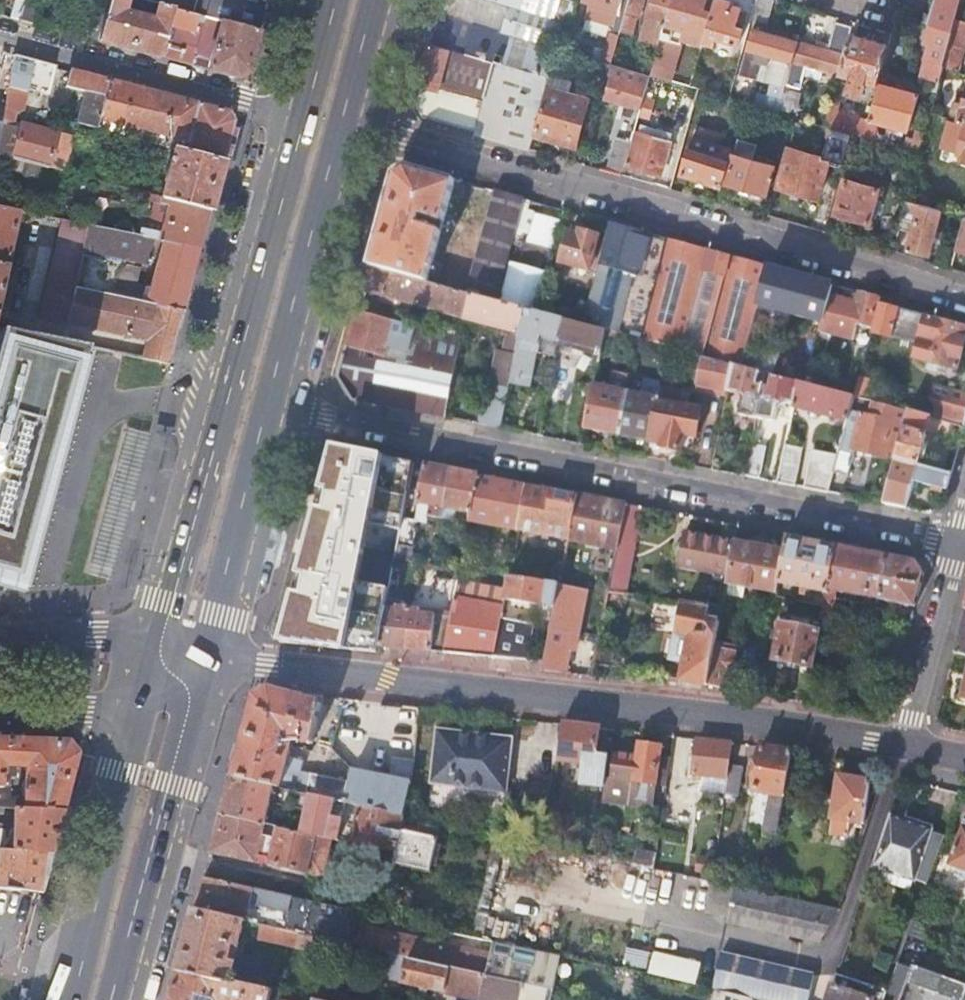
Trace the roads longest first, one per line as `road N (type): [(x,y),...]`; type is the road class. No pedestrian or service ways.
road 1 (secondary): [(201,666),(268,665),(903,745)]
road 2 (residential): [(957,543),(269,409)]
road 3 (residential): [(346,123),(964,298)]
road 4 (primary): [(301,114),(142,668)]
road 5 (primary): [(116,999),(201,666)]
road 6 (primary): [(142,668),(57,999)]
road 7 (residential): [(0,36),(301,114)]
road 8 (primary): [(269,409),(346,123)]
road 9 (primary): [(201,666),(269,409)]
road 10 (residential): [(903,745),(957,543)]
road 11 (secondary): [(0,705),(84,706),(142,668)]
road 12 (secondary): [(142,668),(96,636),(0,635)]
road 13 (primary): [(346,123),(378,0)]

